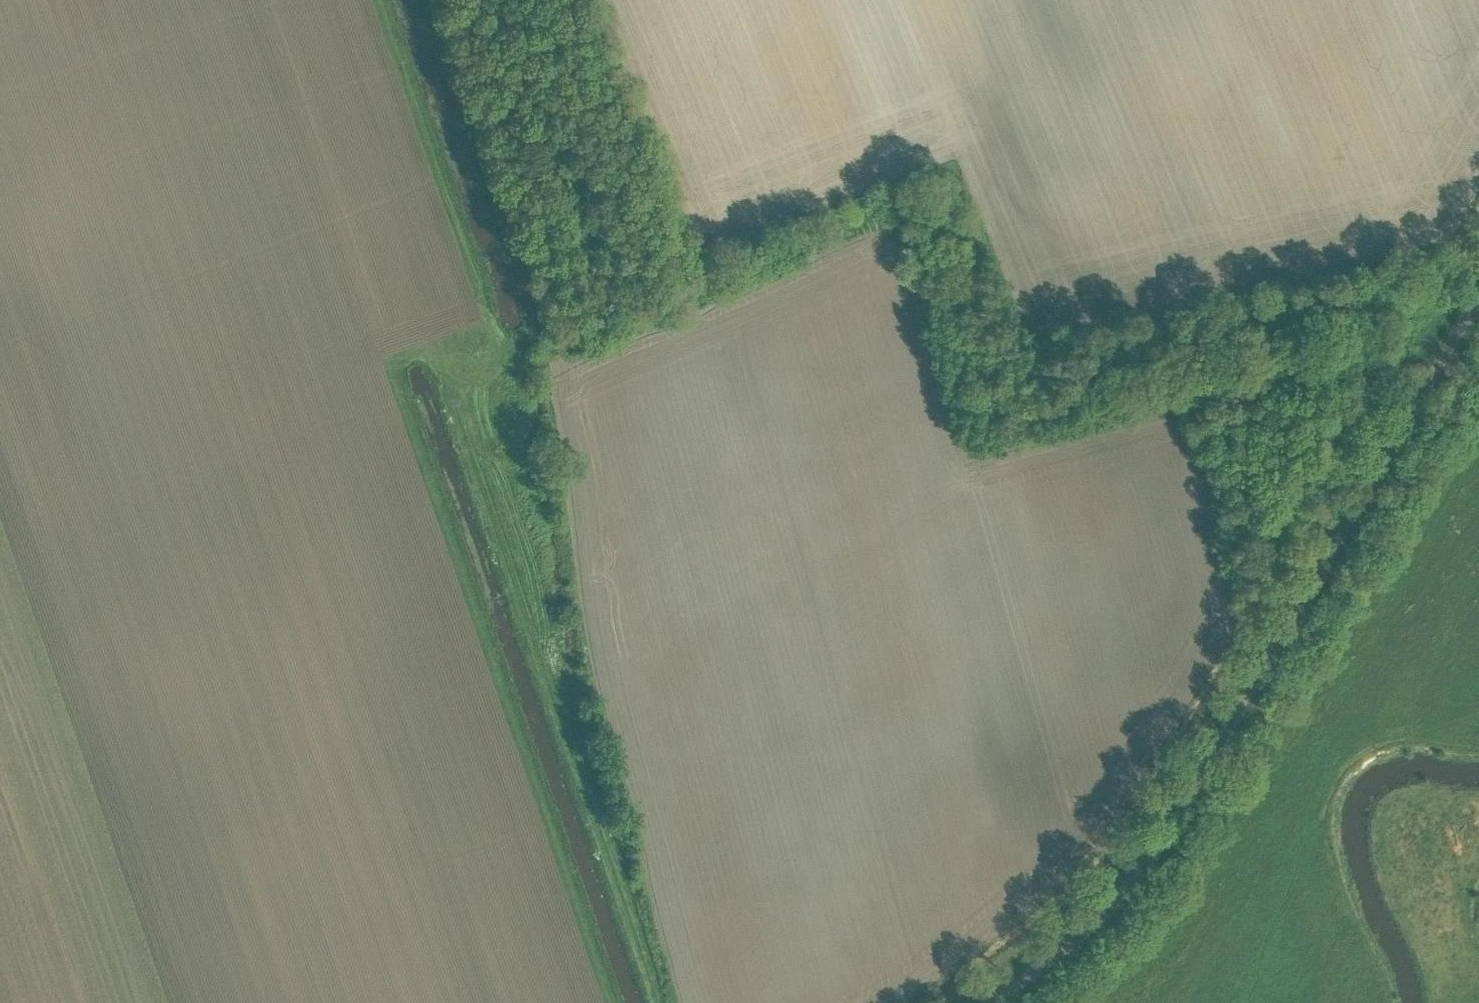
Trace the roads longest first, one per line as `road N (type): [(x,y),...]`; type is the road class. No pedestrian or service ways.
road 1 (unclassified): [(990,1002),(1086,929),(1135,878),(1478,289)]

